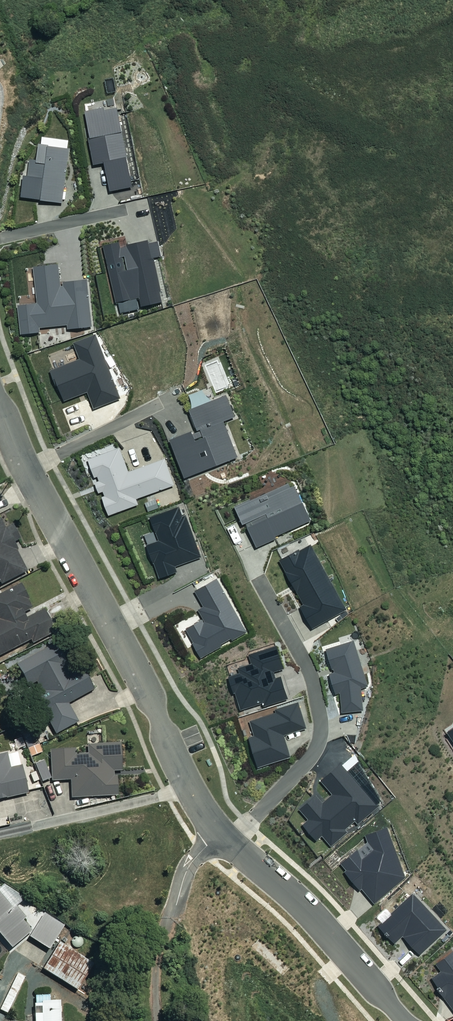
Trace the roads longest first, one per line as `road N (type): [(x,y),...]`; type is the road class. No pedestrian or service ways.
road 1 (residential): [(230,841),(186,784),(150,698),(0,407)]
road 2 (residential): [(230,841),(319,739),(311,676),(259,582)]
road 3 (residential): [(404,1020),(332,937),(230,841)]

